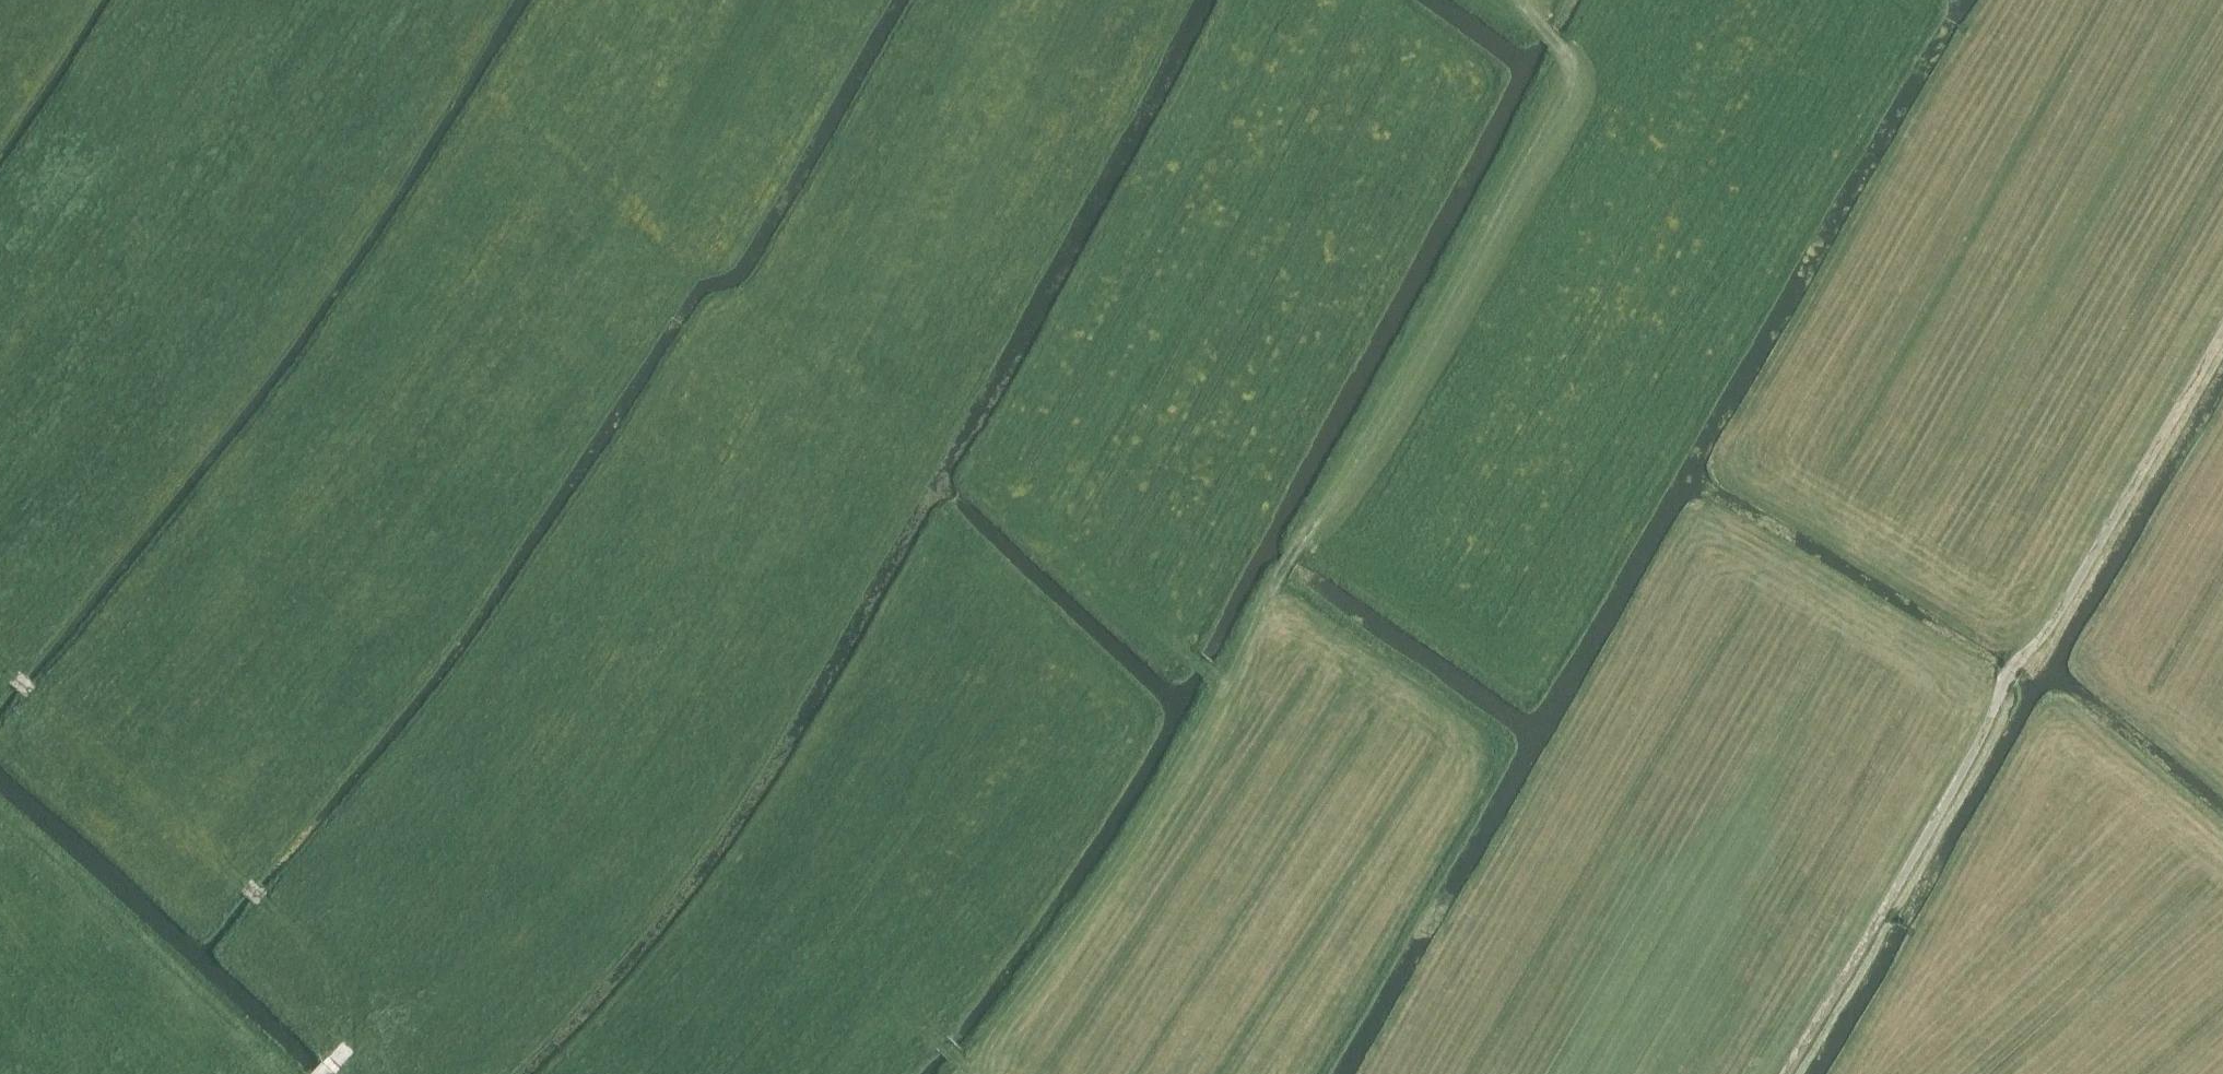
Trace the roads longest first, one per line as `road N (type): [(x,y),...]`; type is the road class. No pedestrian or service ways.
road 1 (track): [(1780,1073),(2222,327)]
road 2 (track): [(322,1073),(360,1042),(269,898),(0,660)]

